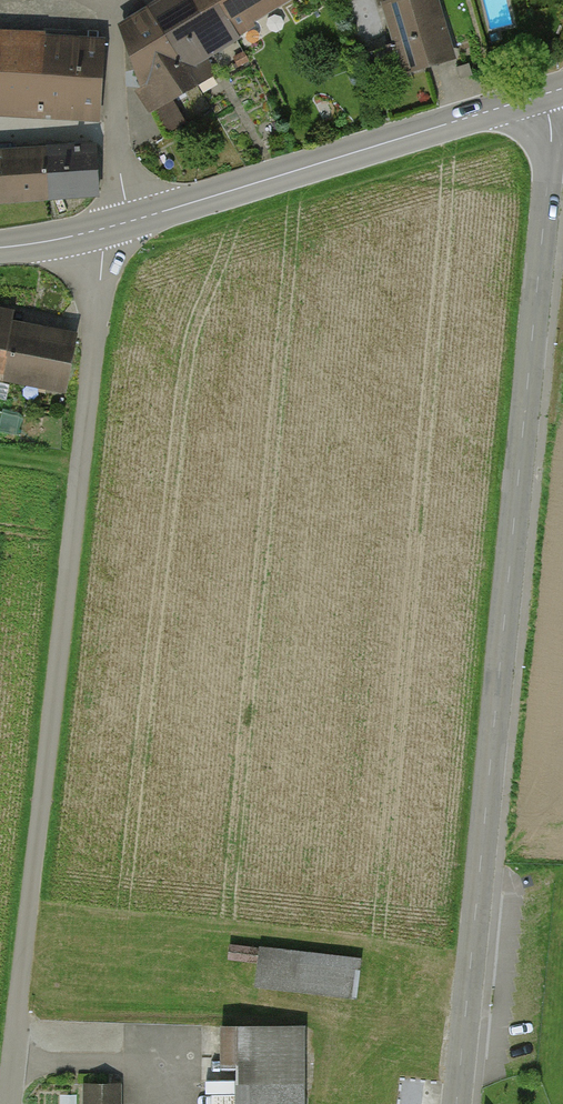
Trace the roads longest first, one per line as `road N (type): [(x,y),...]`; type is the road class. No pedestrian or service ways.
road 1 (tertiary): [(456,1103),(554,98)]
road 2 (residential): [(107,233),(9,1103)]
road 3 (tertiary): [(107,233),(554,98)]

